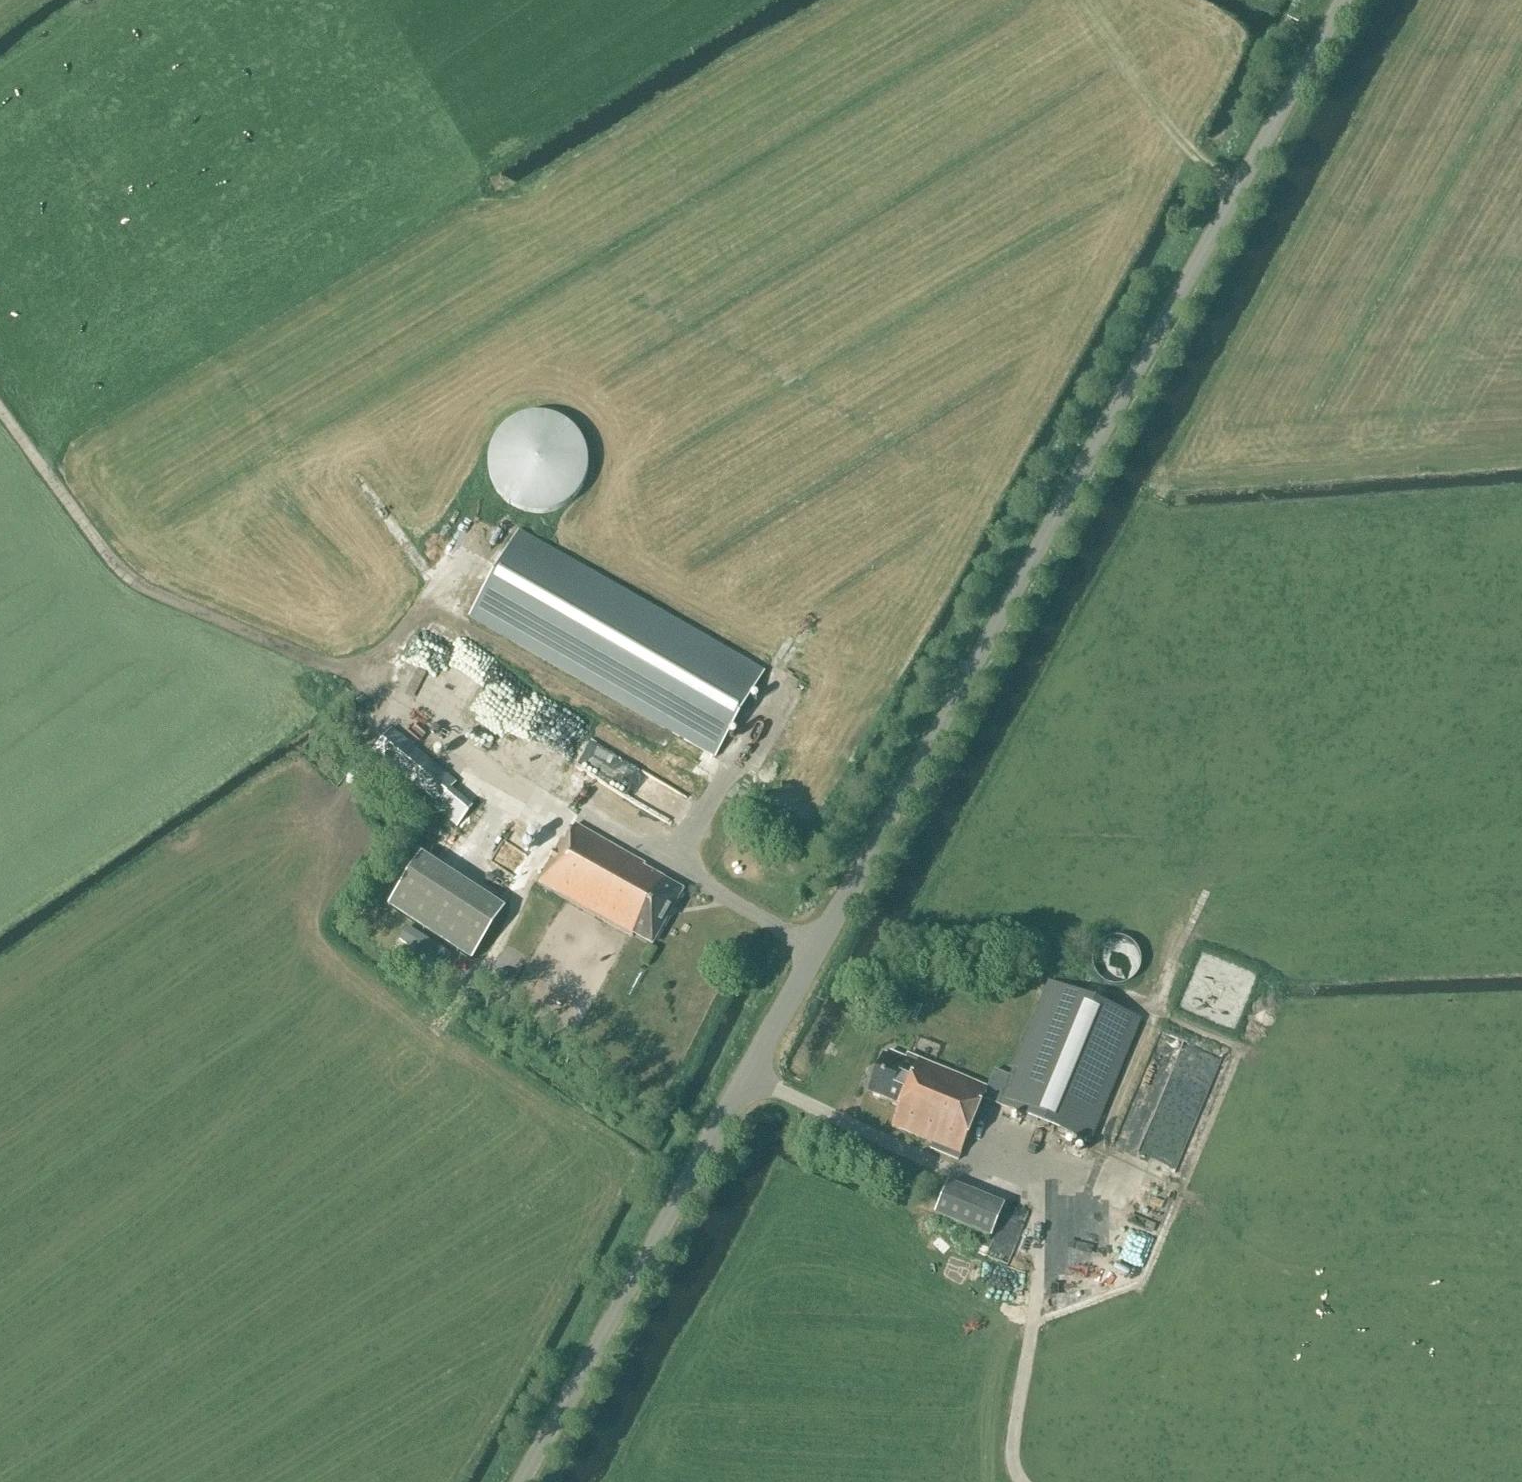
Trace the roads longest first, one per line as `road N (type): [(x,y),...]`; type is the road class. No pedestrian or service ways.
road 1 (tertiary): [(521,1481),(1351,0)]

